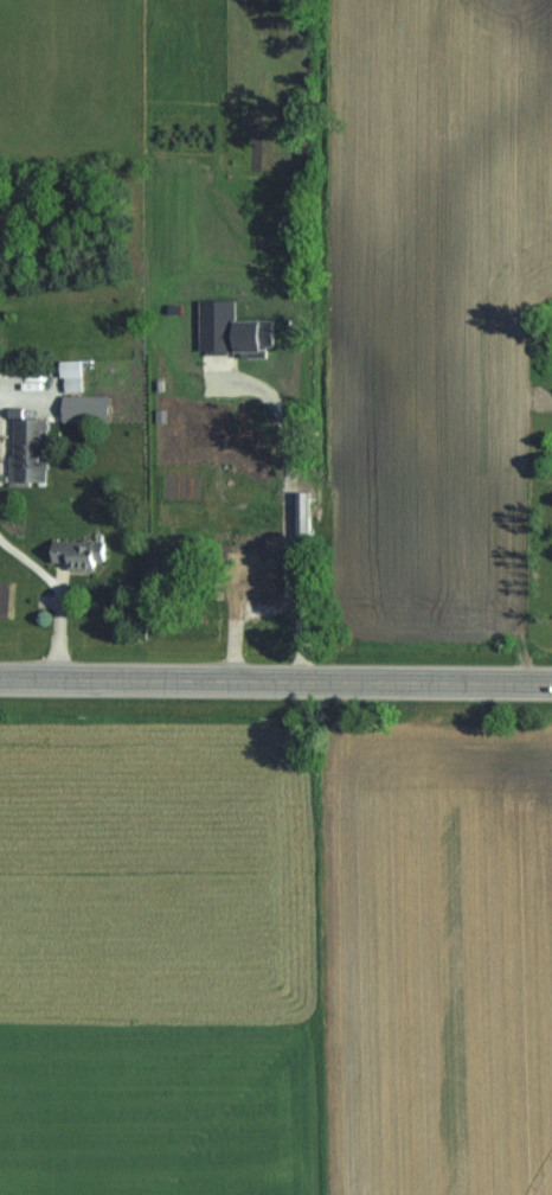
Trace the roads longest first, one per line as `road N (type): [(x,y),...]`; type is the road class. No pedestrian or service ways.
road 1 (primary): [(551,682),(0,677)]

